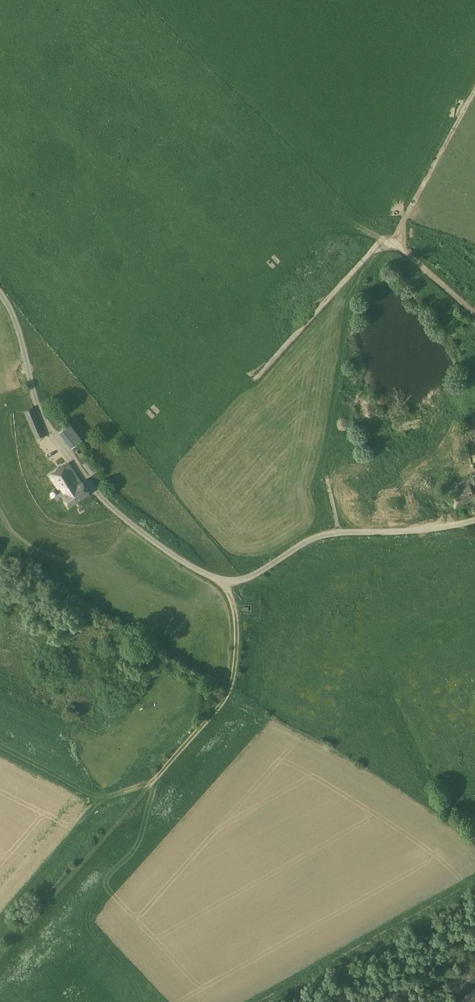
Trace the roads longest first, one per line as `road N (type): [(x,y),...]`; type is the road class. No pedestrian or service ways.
road 1 (unclassified): [(474,522),(324,534),(259,574),(212,580),(169,553),(74,459),(43,414),(16,312),(0,291)]
road 2 (track): [(0,955),(222,704),(232,682),(235,618),(225,582)]
road 3 (track): [(474,314),(402,249),(405,221),(474,89)]
road 4 (track): [(402,249),(371,252),(255,379)]

